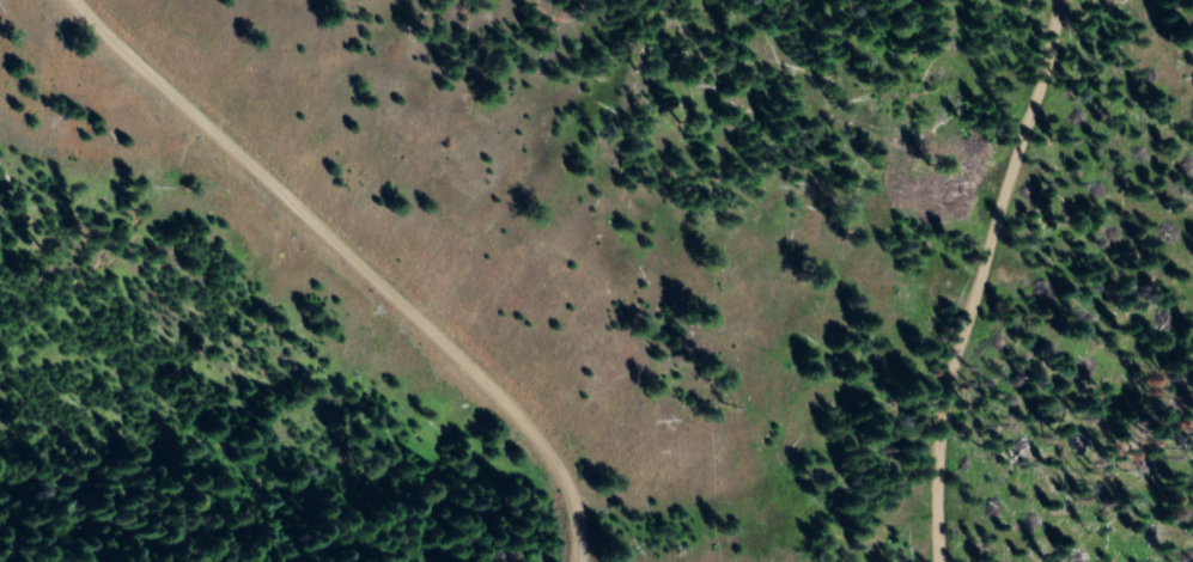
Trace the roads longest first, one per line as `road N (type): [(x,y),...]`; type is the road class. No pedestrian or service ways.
road 1 (residential): [(945,533),(851,512),(663,324),(627,208),(419,0)]
road 2 (track): [(49,0),(85,67),(497,519),(508,561)]
road 3 (residential): [(945,533),(974,490),(1093,0)]

